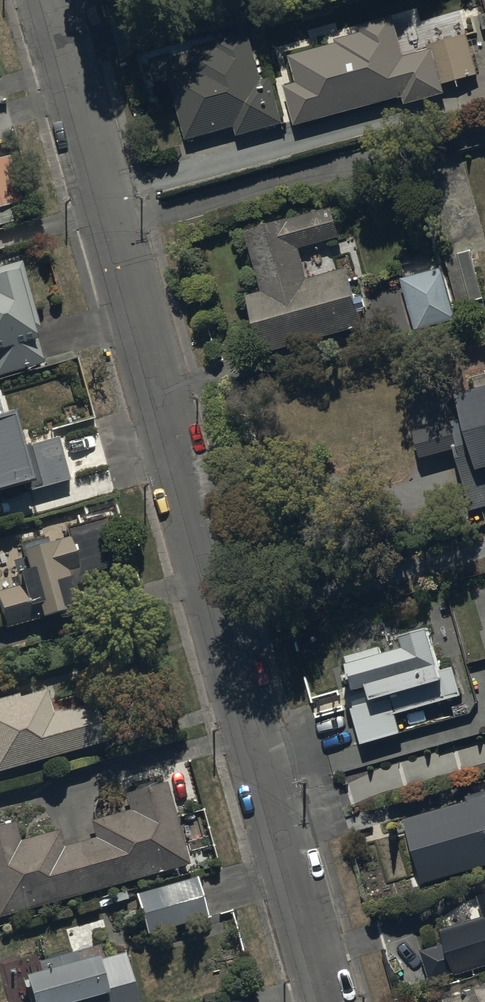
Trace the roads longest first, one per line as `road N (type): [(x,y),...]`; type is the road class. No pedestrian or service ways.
road 1 (residential): [(103,196),(326,1001)]
road 2 (residential): [(103,196),(484,93)]
road 3 (residential): [(49,0),(103,196)]

